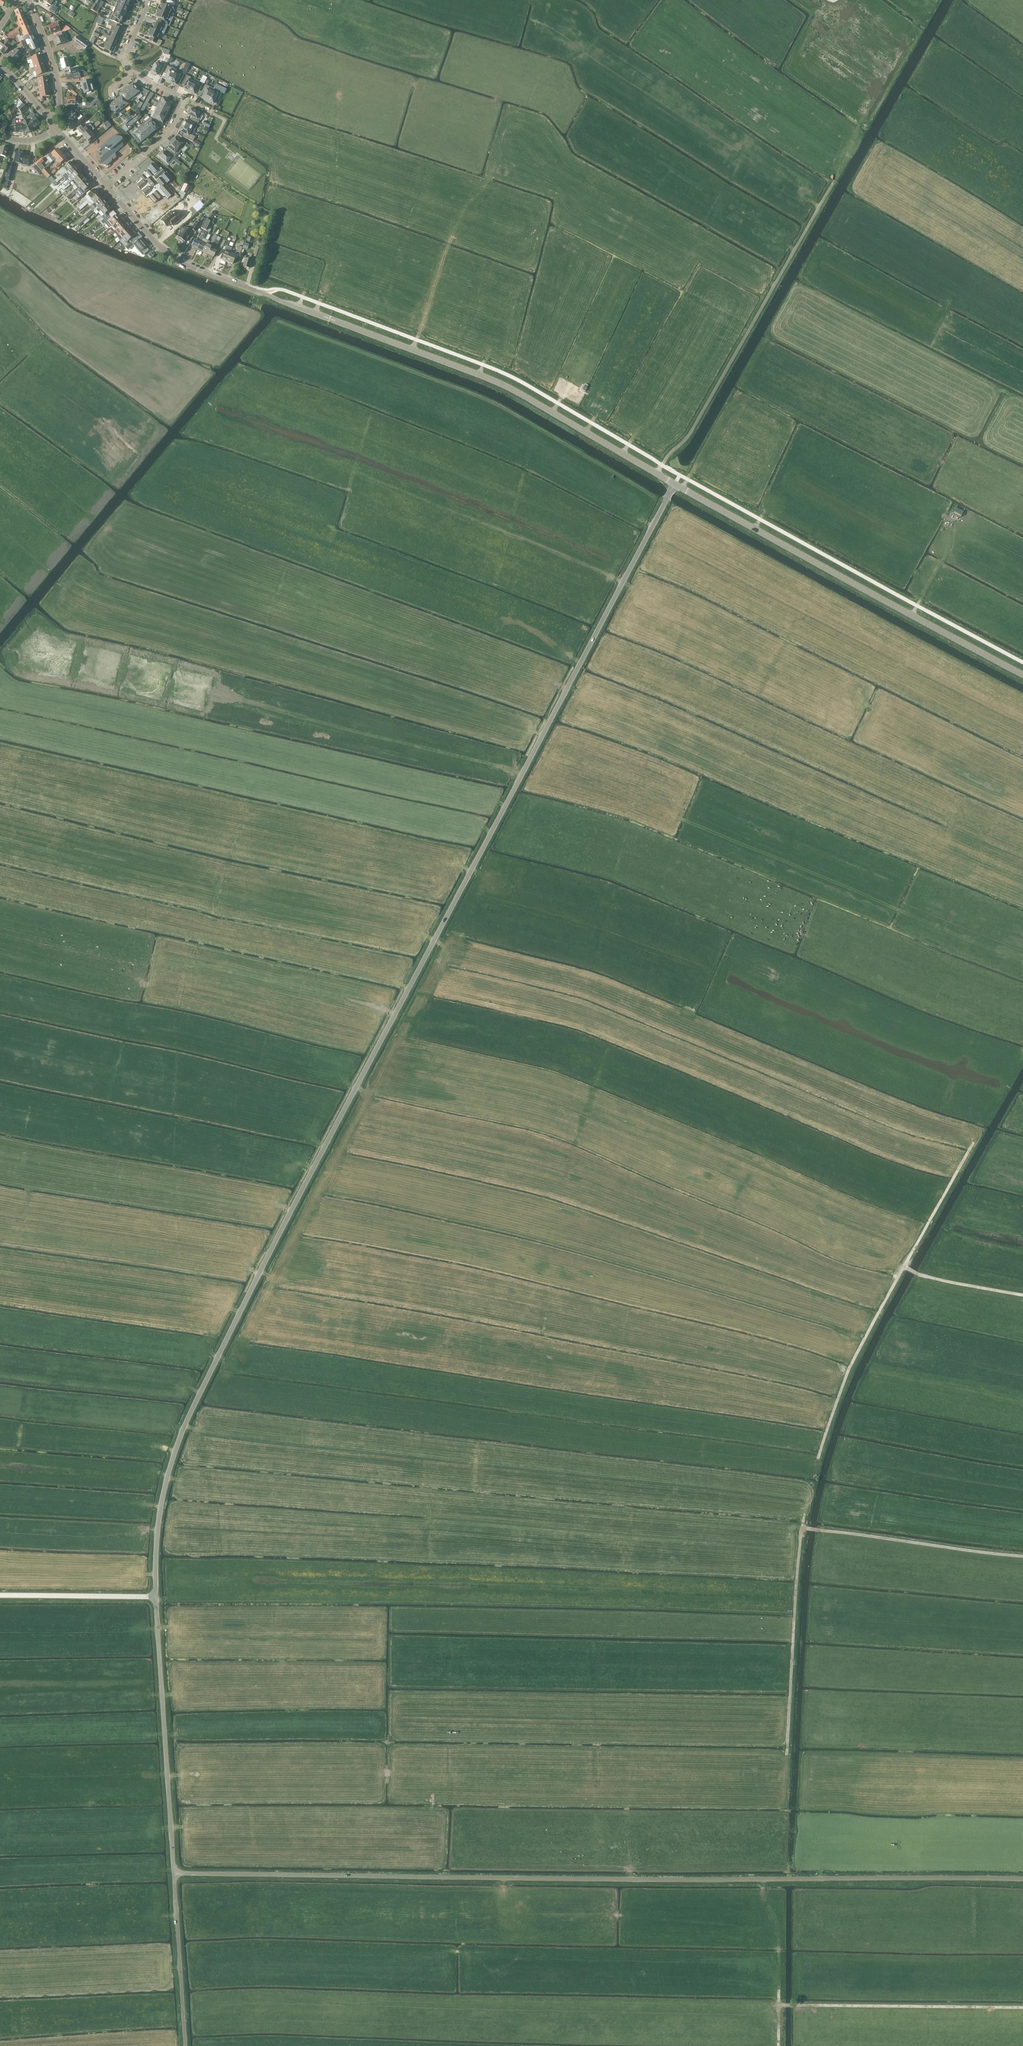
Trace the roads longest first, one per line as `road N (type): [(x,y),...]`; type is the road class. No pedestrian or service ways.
road 1 (unclassified): [(155,1597),(160,1503),(181,1430),(674,483)]
road 2 (unclassified): [(174,1873),(1022,1881)]
road 3 (tertiary): [(674,483),(509,388),(183,263),(106,186)]
road 4 (tertiary): [(1022,675),(674,483)]
road 5 (unclassified): [(174,1873),(155,1597)]
road 6 (residential): [(106,186),(168,134),(182,104),(126,66),(149,0)]
road 7 (unclassified): [(185,2045),(174,1873)]
road 8 (unclassified): [(0,1596),(155,1597)]
road 9 (residential): [(49,119),(59,105),(54,67),(22,0)]

